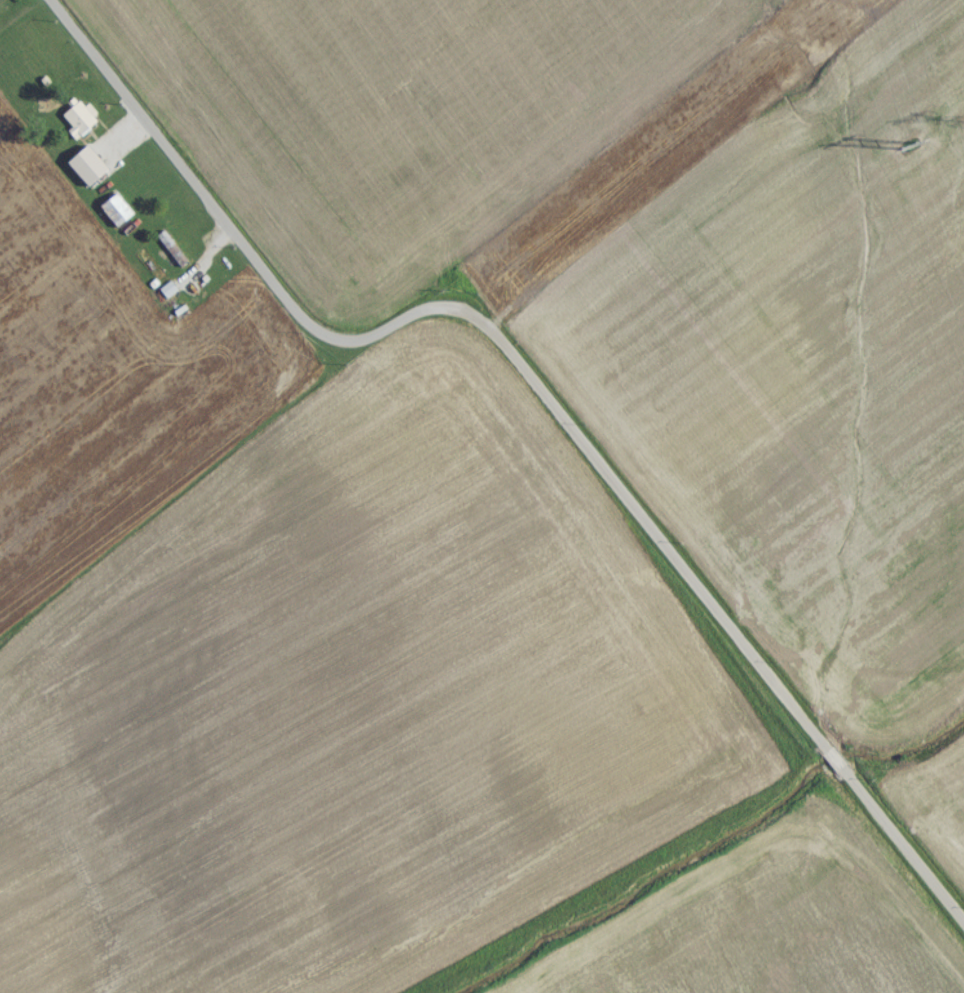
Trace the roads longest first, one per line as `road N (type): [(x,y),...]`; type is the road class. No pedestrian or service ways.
road 1 (residential): [(963,921),(512,350),(470,316),(410,314),(362,342),(320,336),(286,308),(39,0)]

